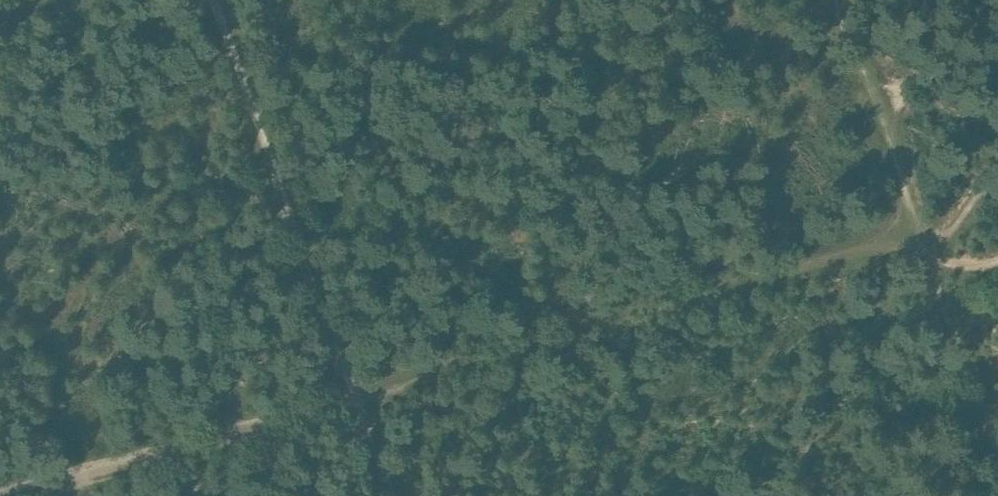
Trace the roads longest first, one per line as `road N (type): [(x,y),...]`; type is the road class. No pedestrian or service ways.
road 1 (track): [(360,391),(919,226)]
road 2 (track): [(360,391),(221,0)]
road 3 (track): [(5,495),(360,391)]
road 4 (track): [(919,226),(839,0)]
road 5 (track): [(919,226),(997,445)]

